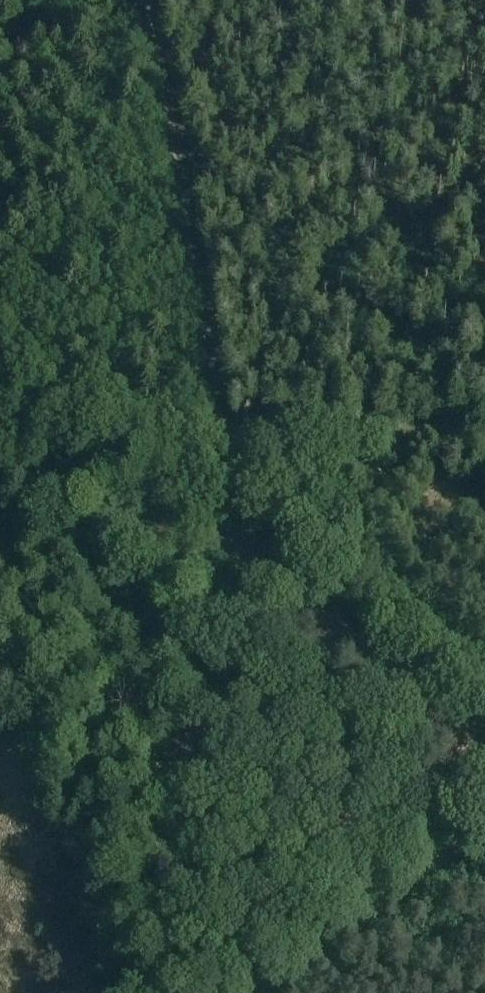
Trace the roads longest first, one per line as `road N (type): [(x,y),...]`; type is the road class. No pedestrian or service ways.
road 1 (track): [(142,0),(214,387),(216,448),(484,681)]
road 2 (track): [(167,992),(216,448)]
road 3 (track): [(484,435),(216,448)]
road 4 (track): [(0,411),(216,448)]

